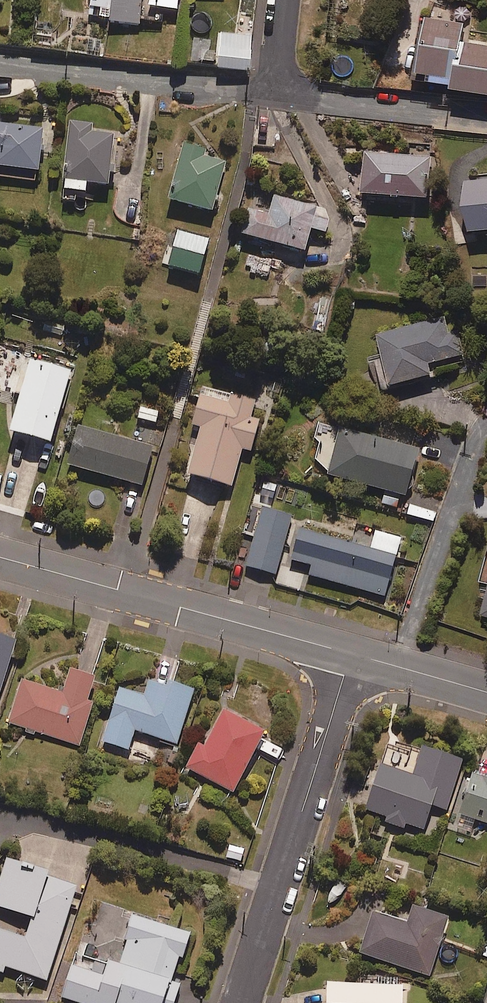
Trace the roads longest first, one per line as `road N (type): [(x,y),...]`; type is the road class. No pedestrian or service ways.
road 1 (residential): [(235,1002),(343,652)]
road 2 (tertiary): [(0,558),(343,652)]
road 3 (tertiary): [(343,652),(486,693)]

